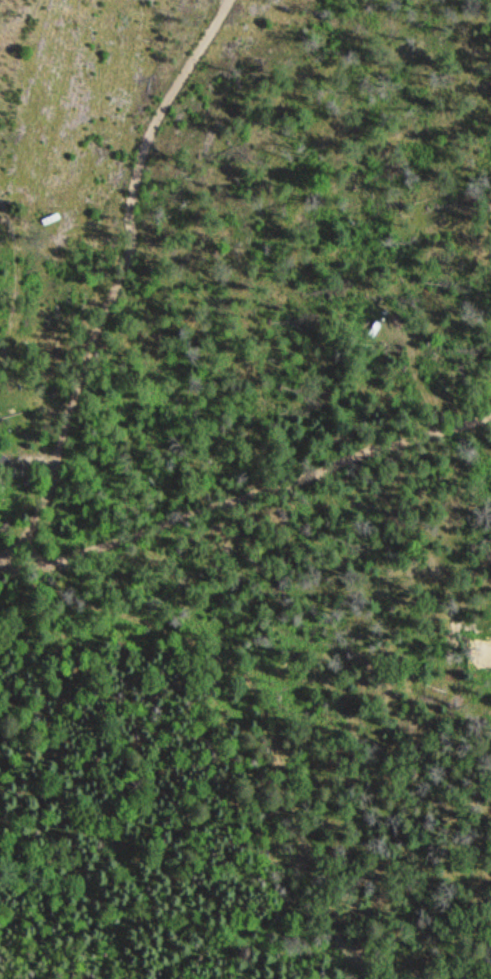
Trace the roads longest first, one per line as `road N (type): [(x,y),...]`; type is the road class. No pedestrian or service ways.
road 1 (residential): [(10,574),(57,473),(65,426),(125,274),(149,132),(229,0)]
road 2 (track): [(136,539),(490,416)]
road 3 (track): [(0,570),(29,575),(136,539)]

